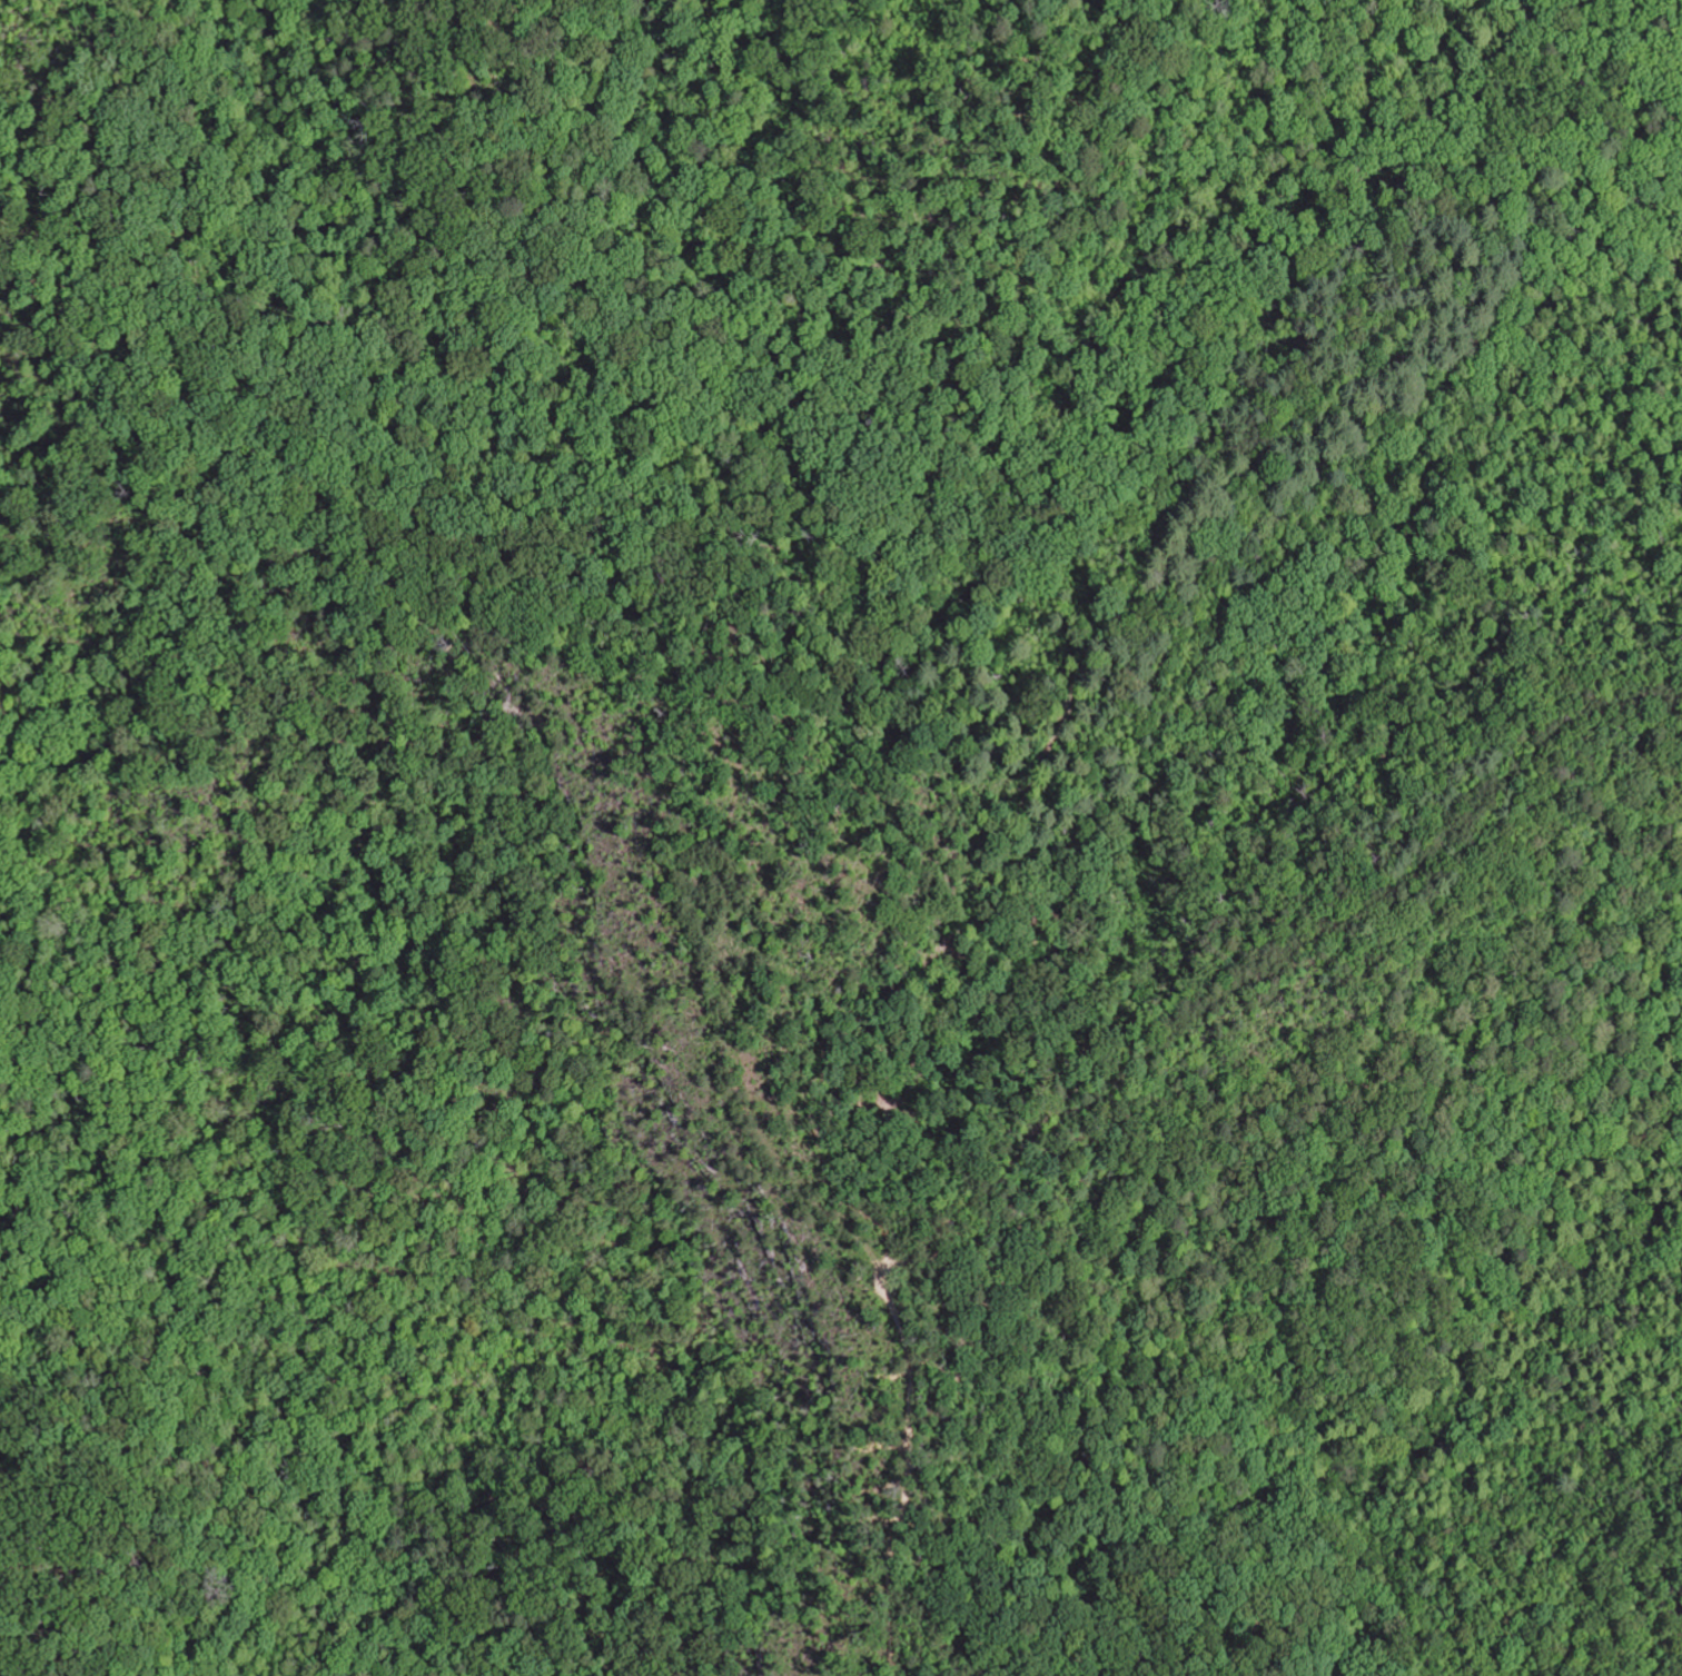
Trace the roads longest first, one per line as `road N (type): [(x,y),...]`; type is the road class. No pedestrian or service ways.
road 1 (track): [(891,1271),(916,1401),(910,1487),(892,1563),(895,1675)]

